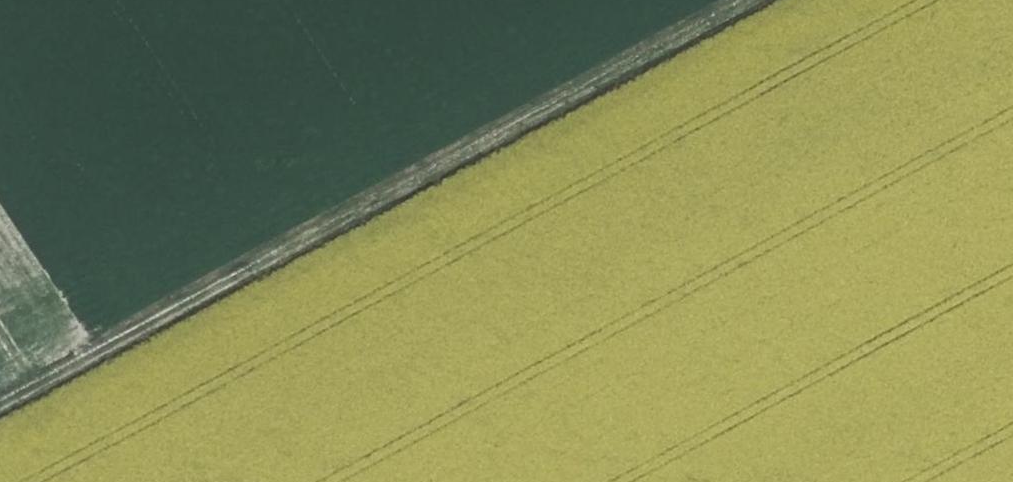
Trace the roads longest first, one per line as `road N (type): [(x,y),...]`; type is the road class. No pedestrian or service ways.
road 1 (track): [(745,0),(0,402)]

